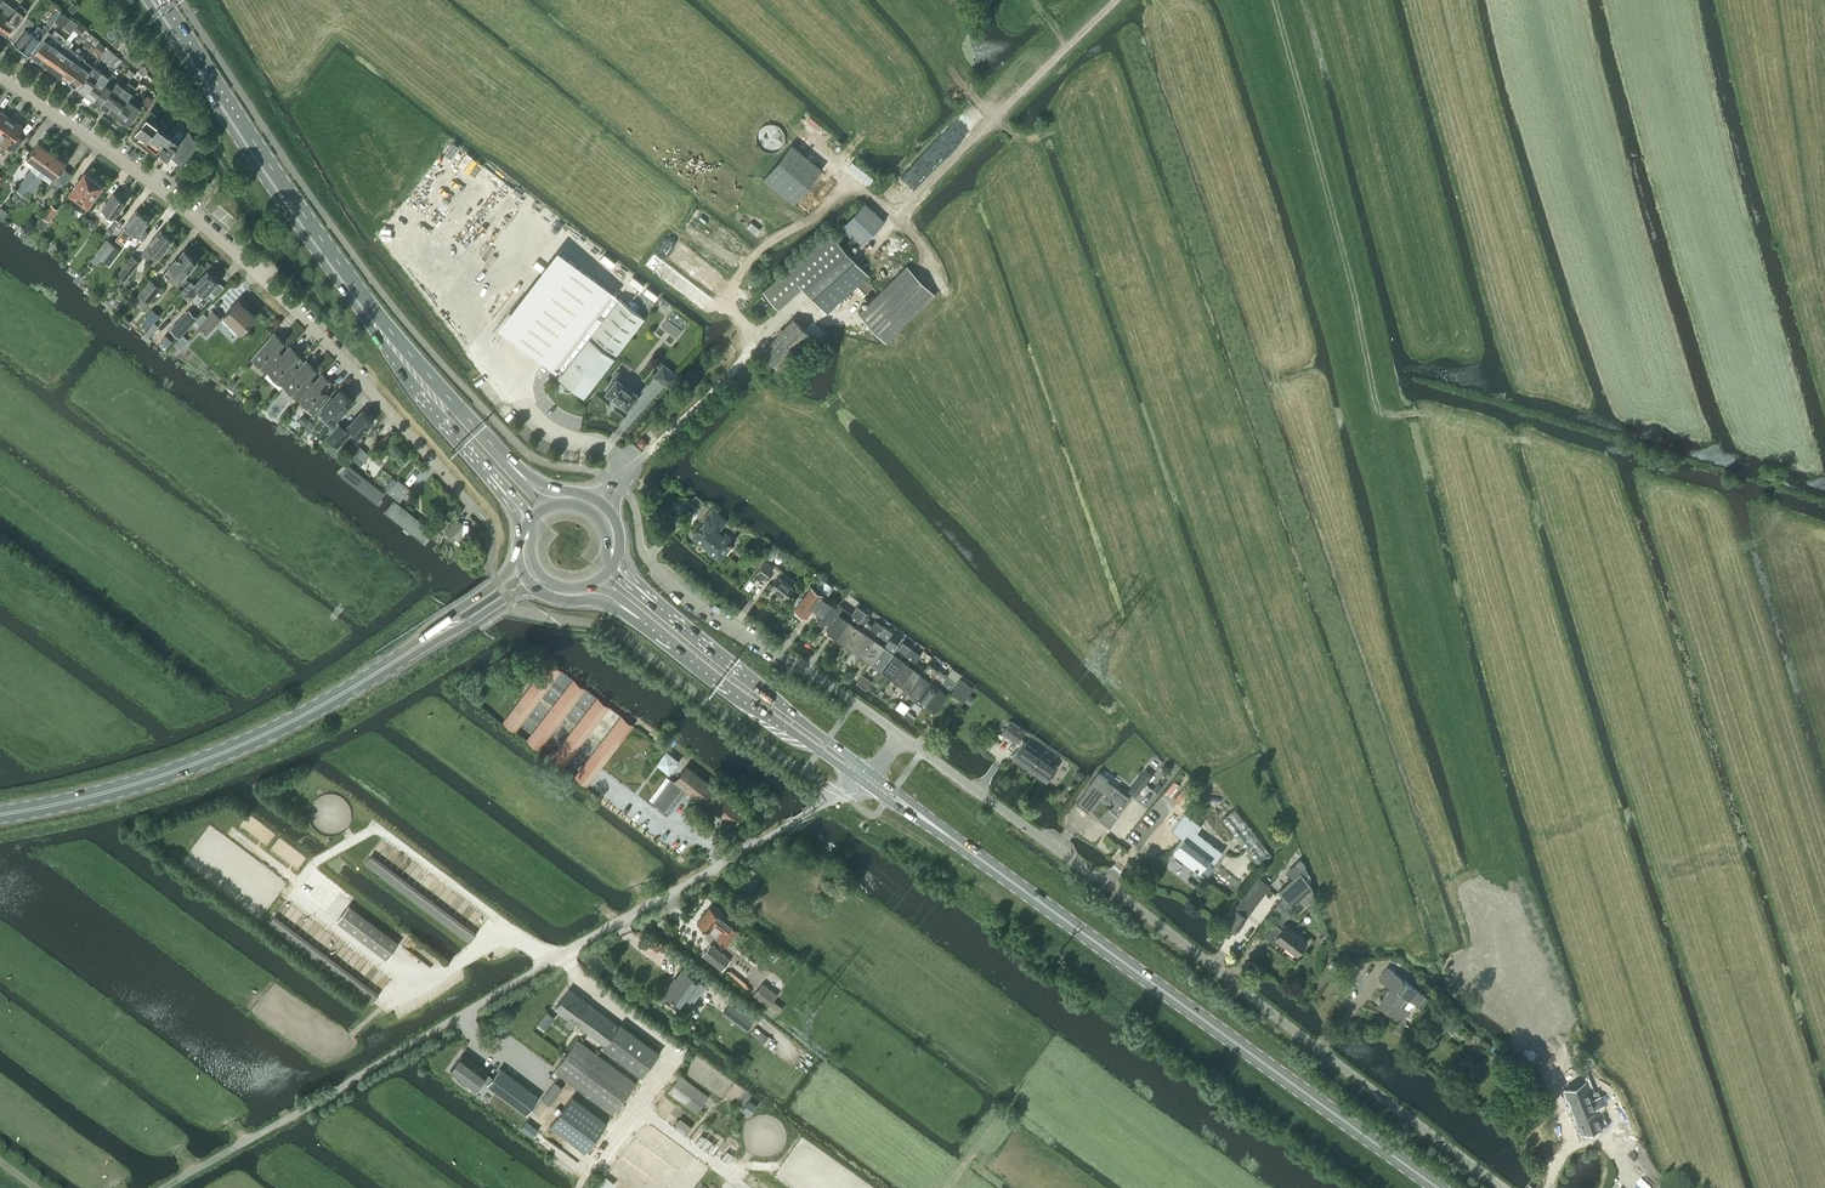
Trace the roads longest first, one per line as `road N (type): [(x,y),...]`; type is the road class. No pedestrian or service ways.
road 1 (unclassified): [(165,1187),(863,782)]
road 2 (unclassified): [(1504,1187),(901,735)]
road 3 (unclassified): [(462,493),(289,306),(171,198),(0,74)]
road 4 (primary): [(1438,1187),(942,831)]
road 5 (primary): [(433,393),(156,0)]
road 6 (primary): [(431,638),(300,718),(189,766),(0,814)]
road 7 (track): [(1273,0),(1379,422)]
road 8 (unclassified): [(901,735),(683,595),(646,560),(635,505),(616,485)]
road 9 (primary): [(642,622),(863,782)]
road 10 (primary): [(872,772),(658,605)]
road 11 (track): [(1824,502),(1641,446)]
road 12 (primary): [(531,584),(559,600),(601,600),(642,622)]

